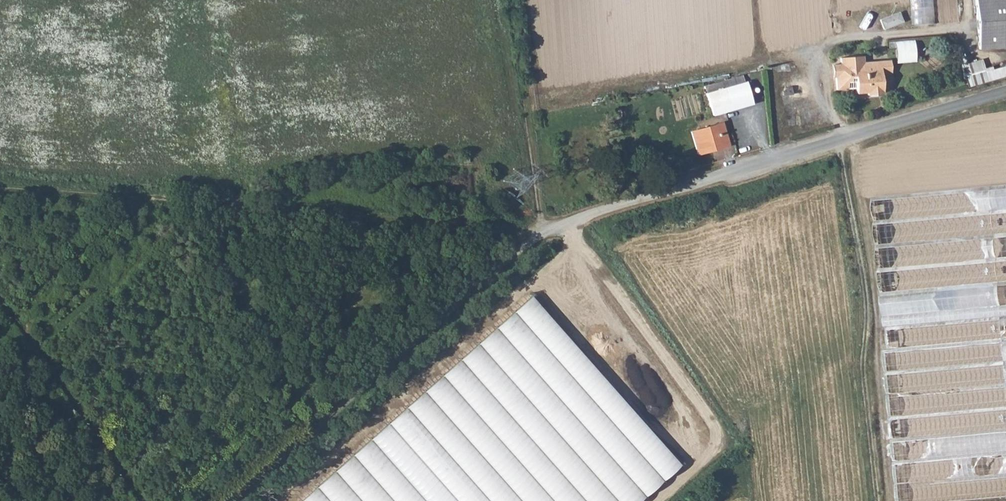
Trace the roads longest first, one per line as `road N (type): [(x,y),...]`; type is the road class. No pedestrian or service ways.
road 1 (unclassified): [(540,235),(1005,90)]
road 2 (track): [(238,500),(527,233),(540,235)]
road 3 (track): [(527,233),(151,200)]
road 4 (track): [(892,500),(873,270),(851,138)]
road 5 (track): [(151,200),(127,221),(0,210)]

